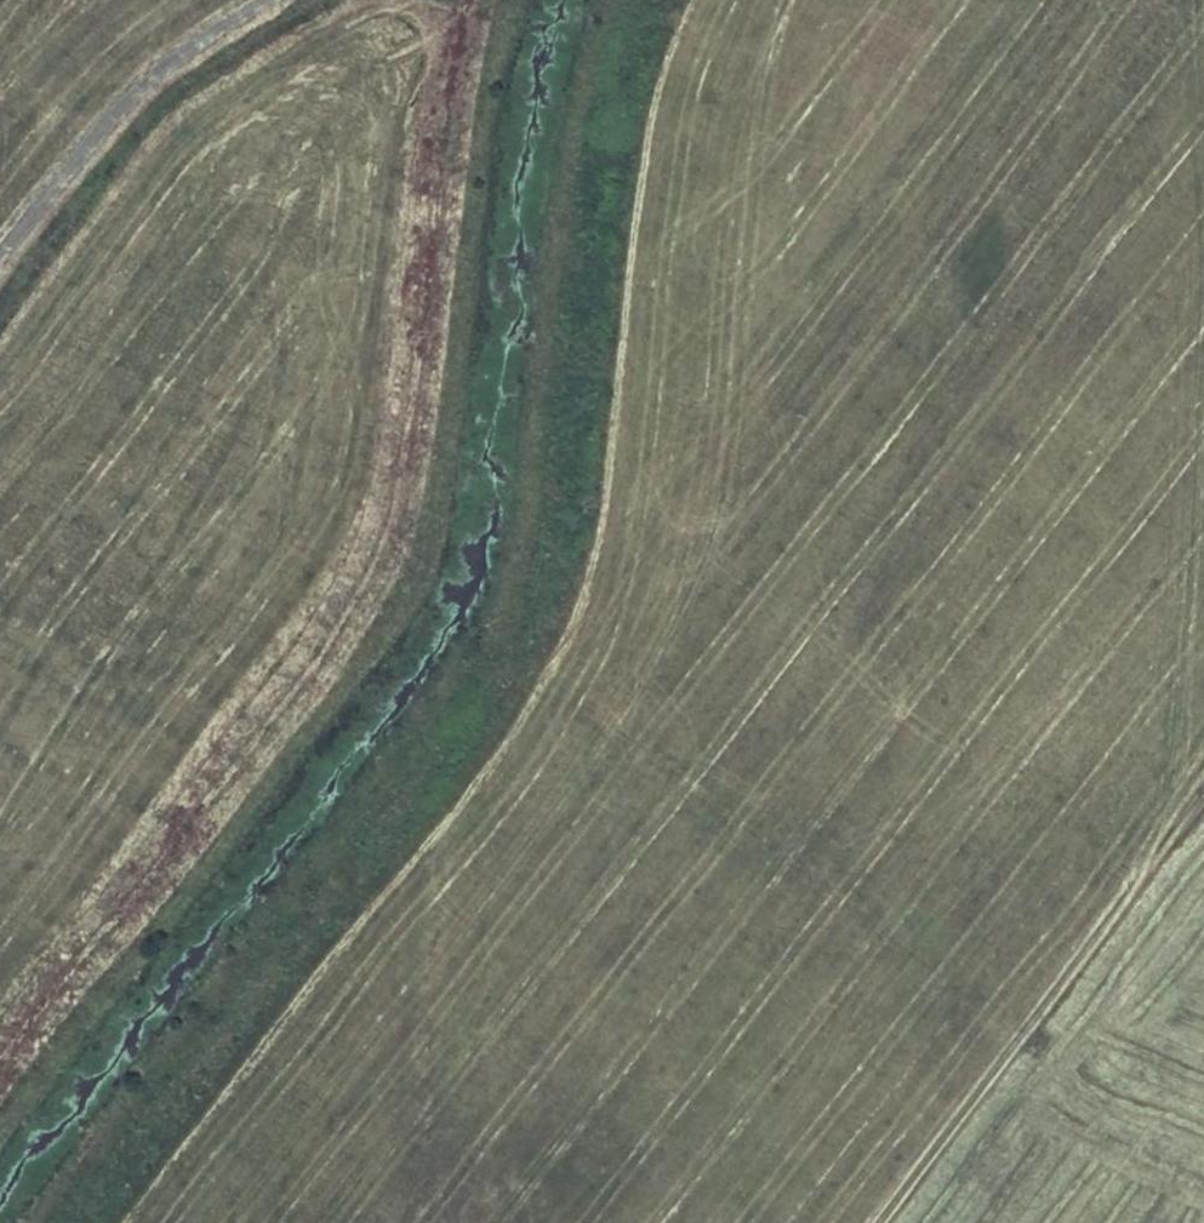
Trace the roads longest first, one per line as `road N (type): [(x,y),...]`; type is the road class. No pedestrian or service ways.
road 1 (track): [(0,246),(140,79),(251,0)]

